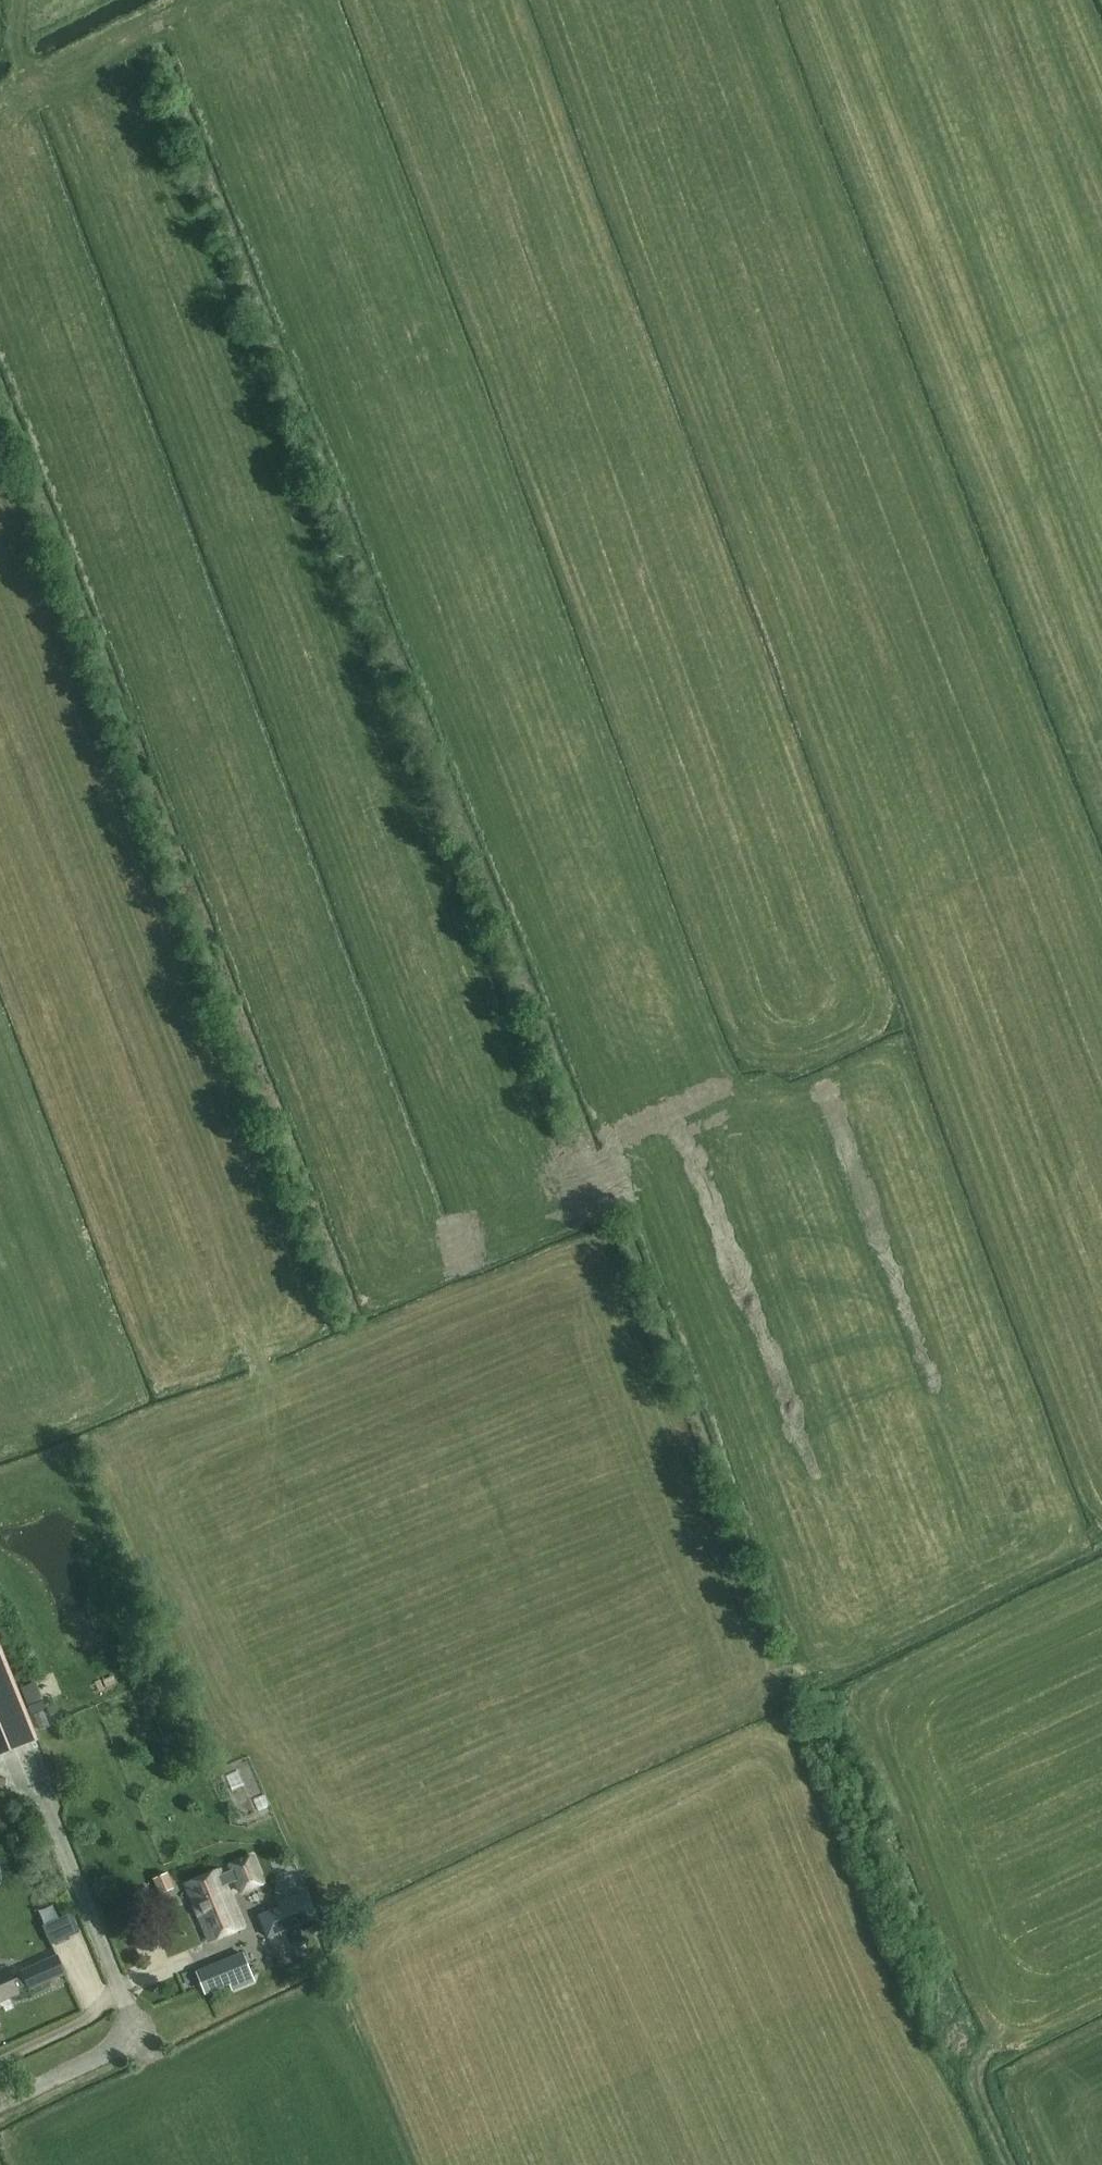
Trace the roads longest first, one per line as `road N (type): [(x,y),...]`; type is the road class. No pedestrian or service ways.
road 1 (unclassified): [(130,2009),(138,2030),(116,2049),(0,2104)]

